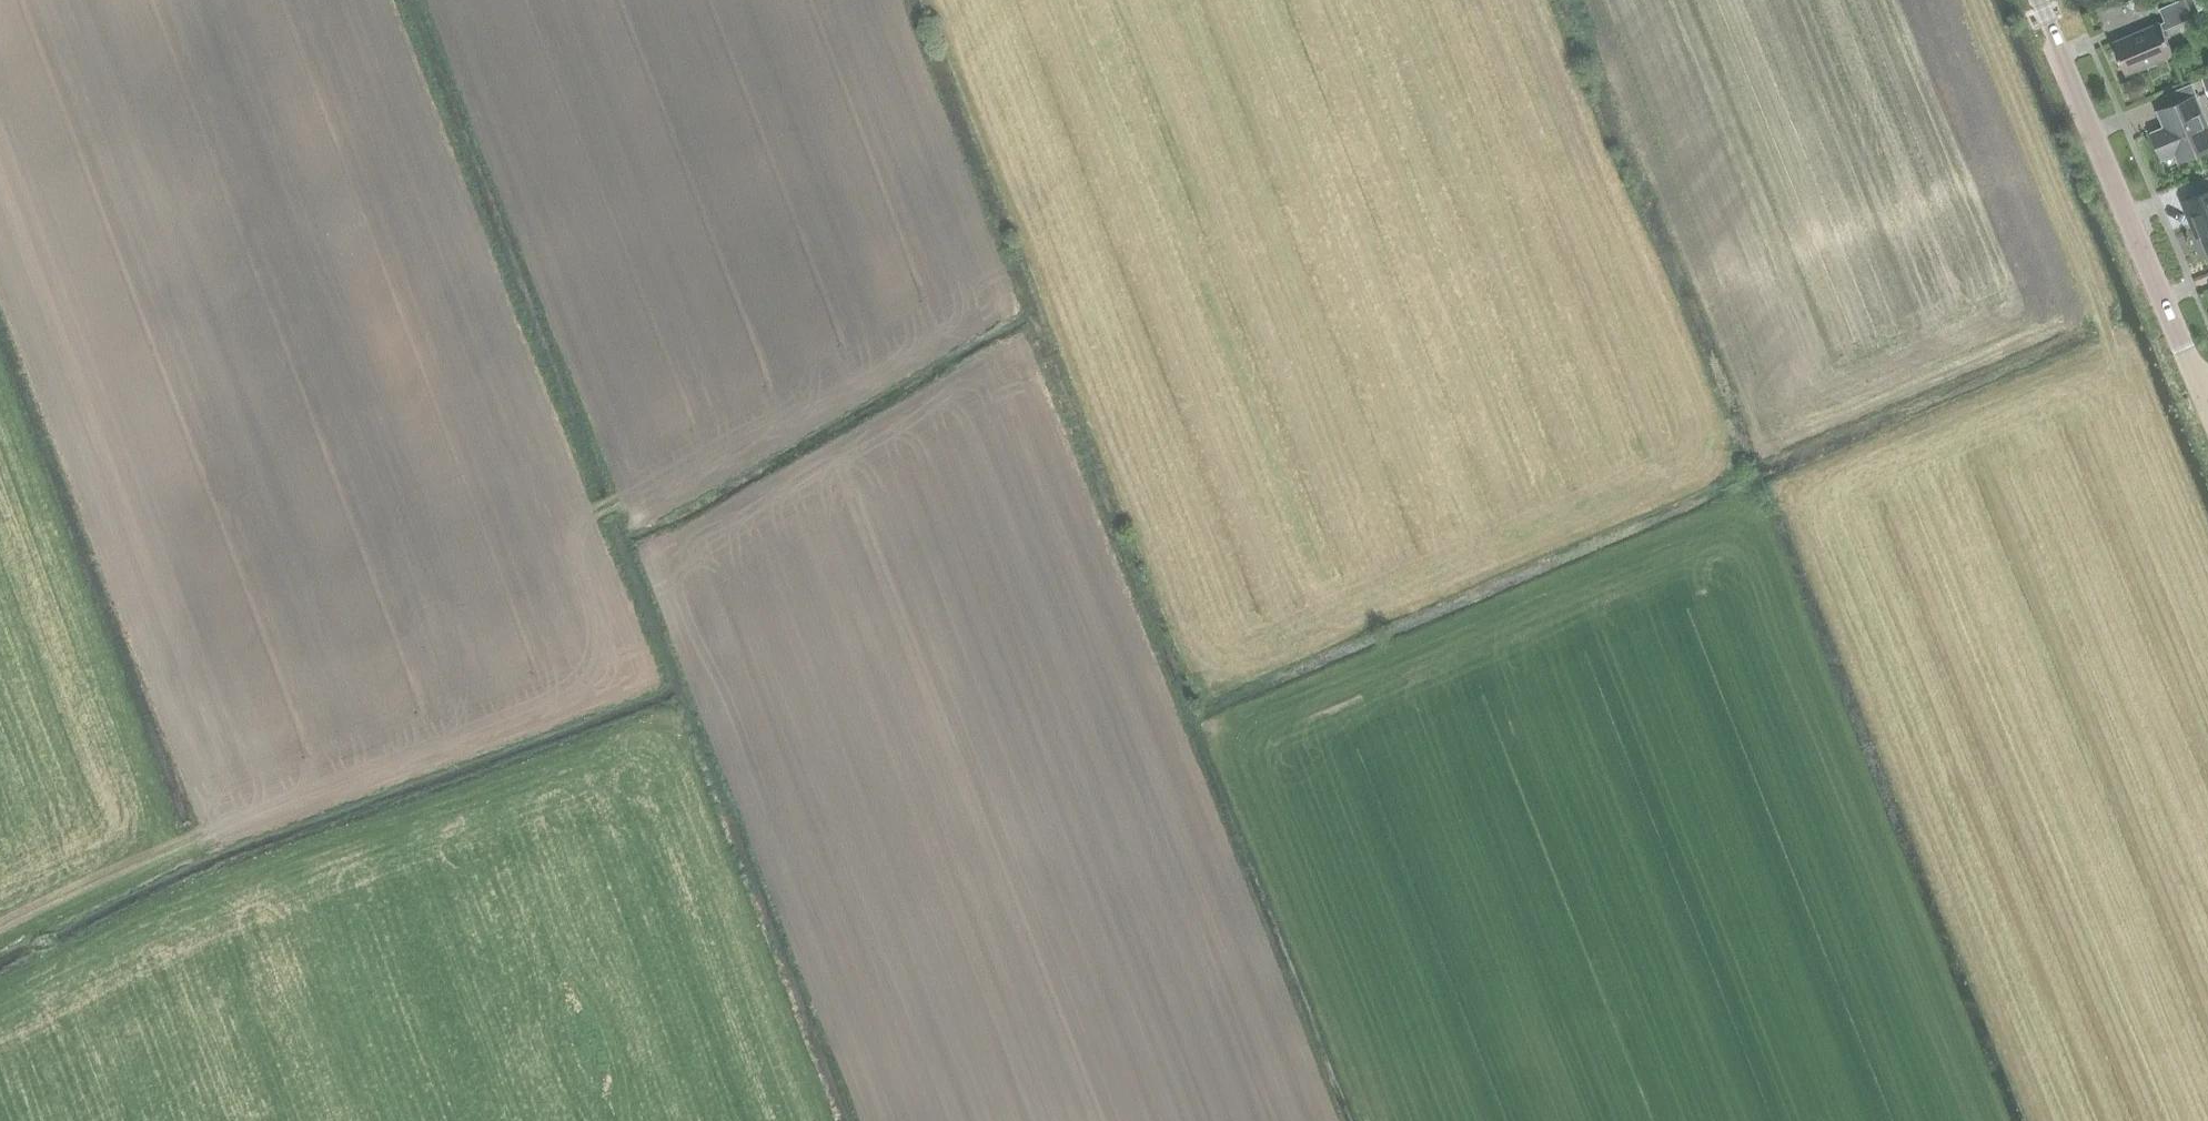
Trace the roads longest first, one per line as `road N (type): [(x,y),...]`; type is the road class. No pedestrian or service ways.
road 1 (tertiary): [(2204,400),(2035,0)]

